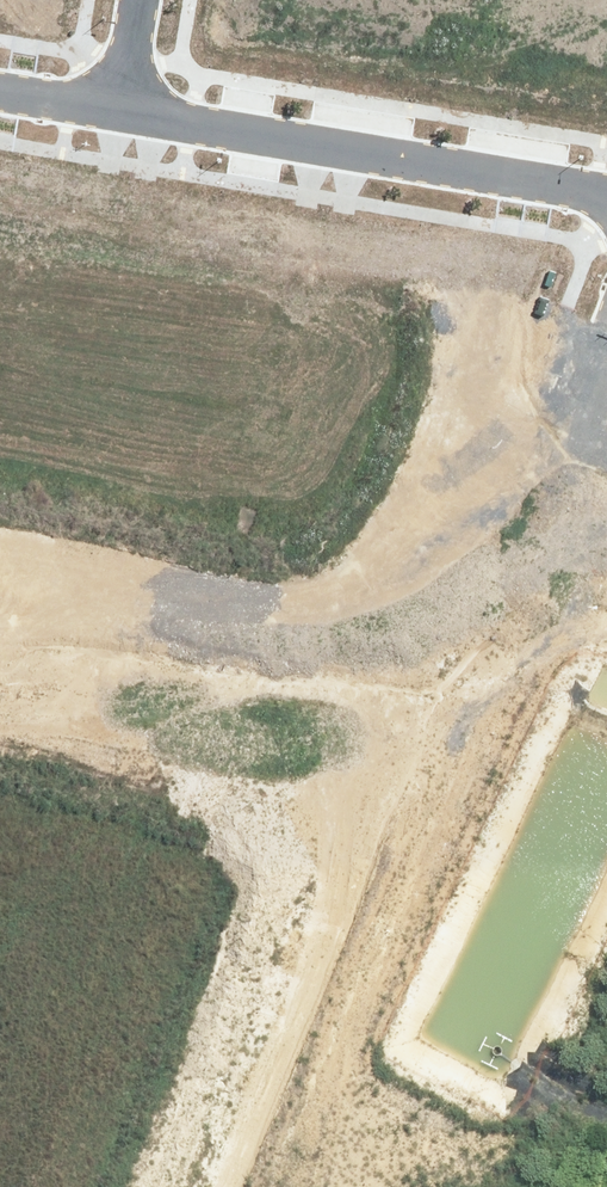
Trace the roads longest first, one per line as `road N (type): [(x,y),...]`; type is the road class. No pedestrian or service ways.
road 1 (unknown): [(217,1186),(606,332)]
road 2 (residential): [(606,196),(122,111)]
road 3 (unknown): [(0,605),(449,686)]
road 4 (residential): [(122,111),(0,91)]

